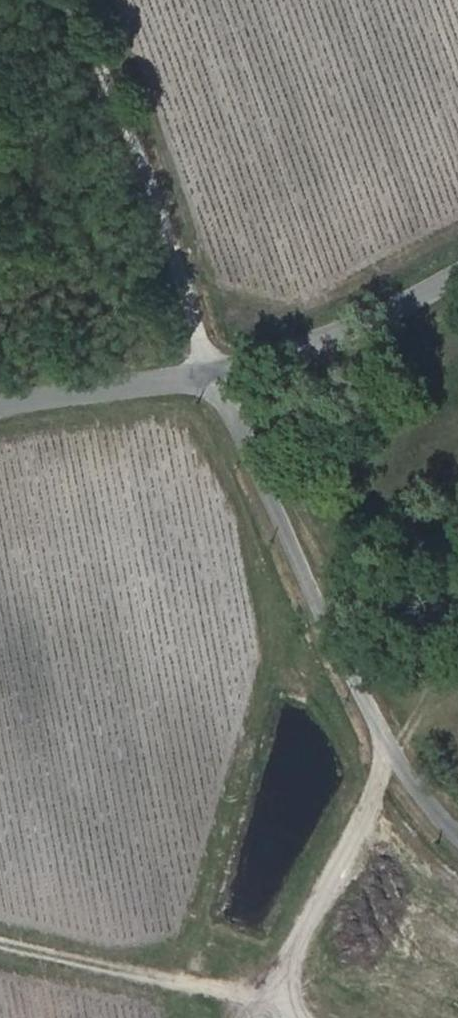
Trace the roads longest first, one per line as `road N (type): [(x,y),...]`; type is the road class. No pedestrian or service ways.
road 1 (unclassified): [(457,834),(397,762),(206,364)]
road 2 (track): [(324,622),(267,838),(240,987),(286,1017)]
road 3 (unclassified): [(206,364),(324,336),(457,271)]
road 4 (track): [(0,941),(199,988),(240,987)]
road 5 (unclassified): [(0,400),(206,364)]

